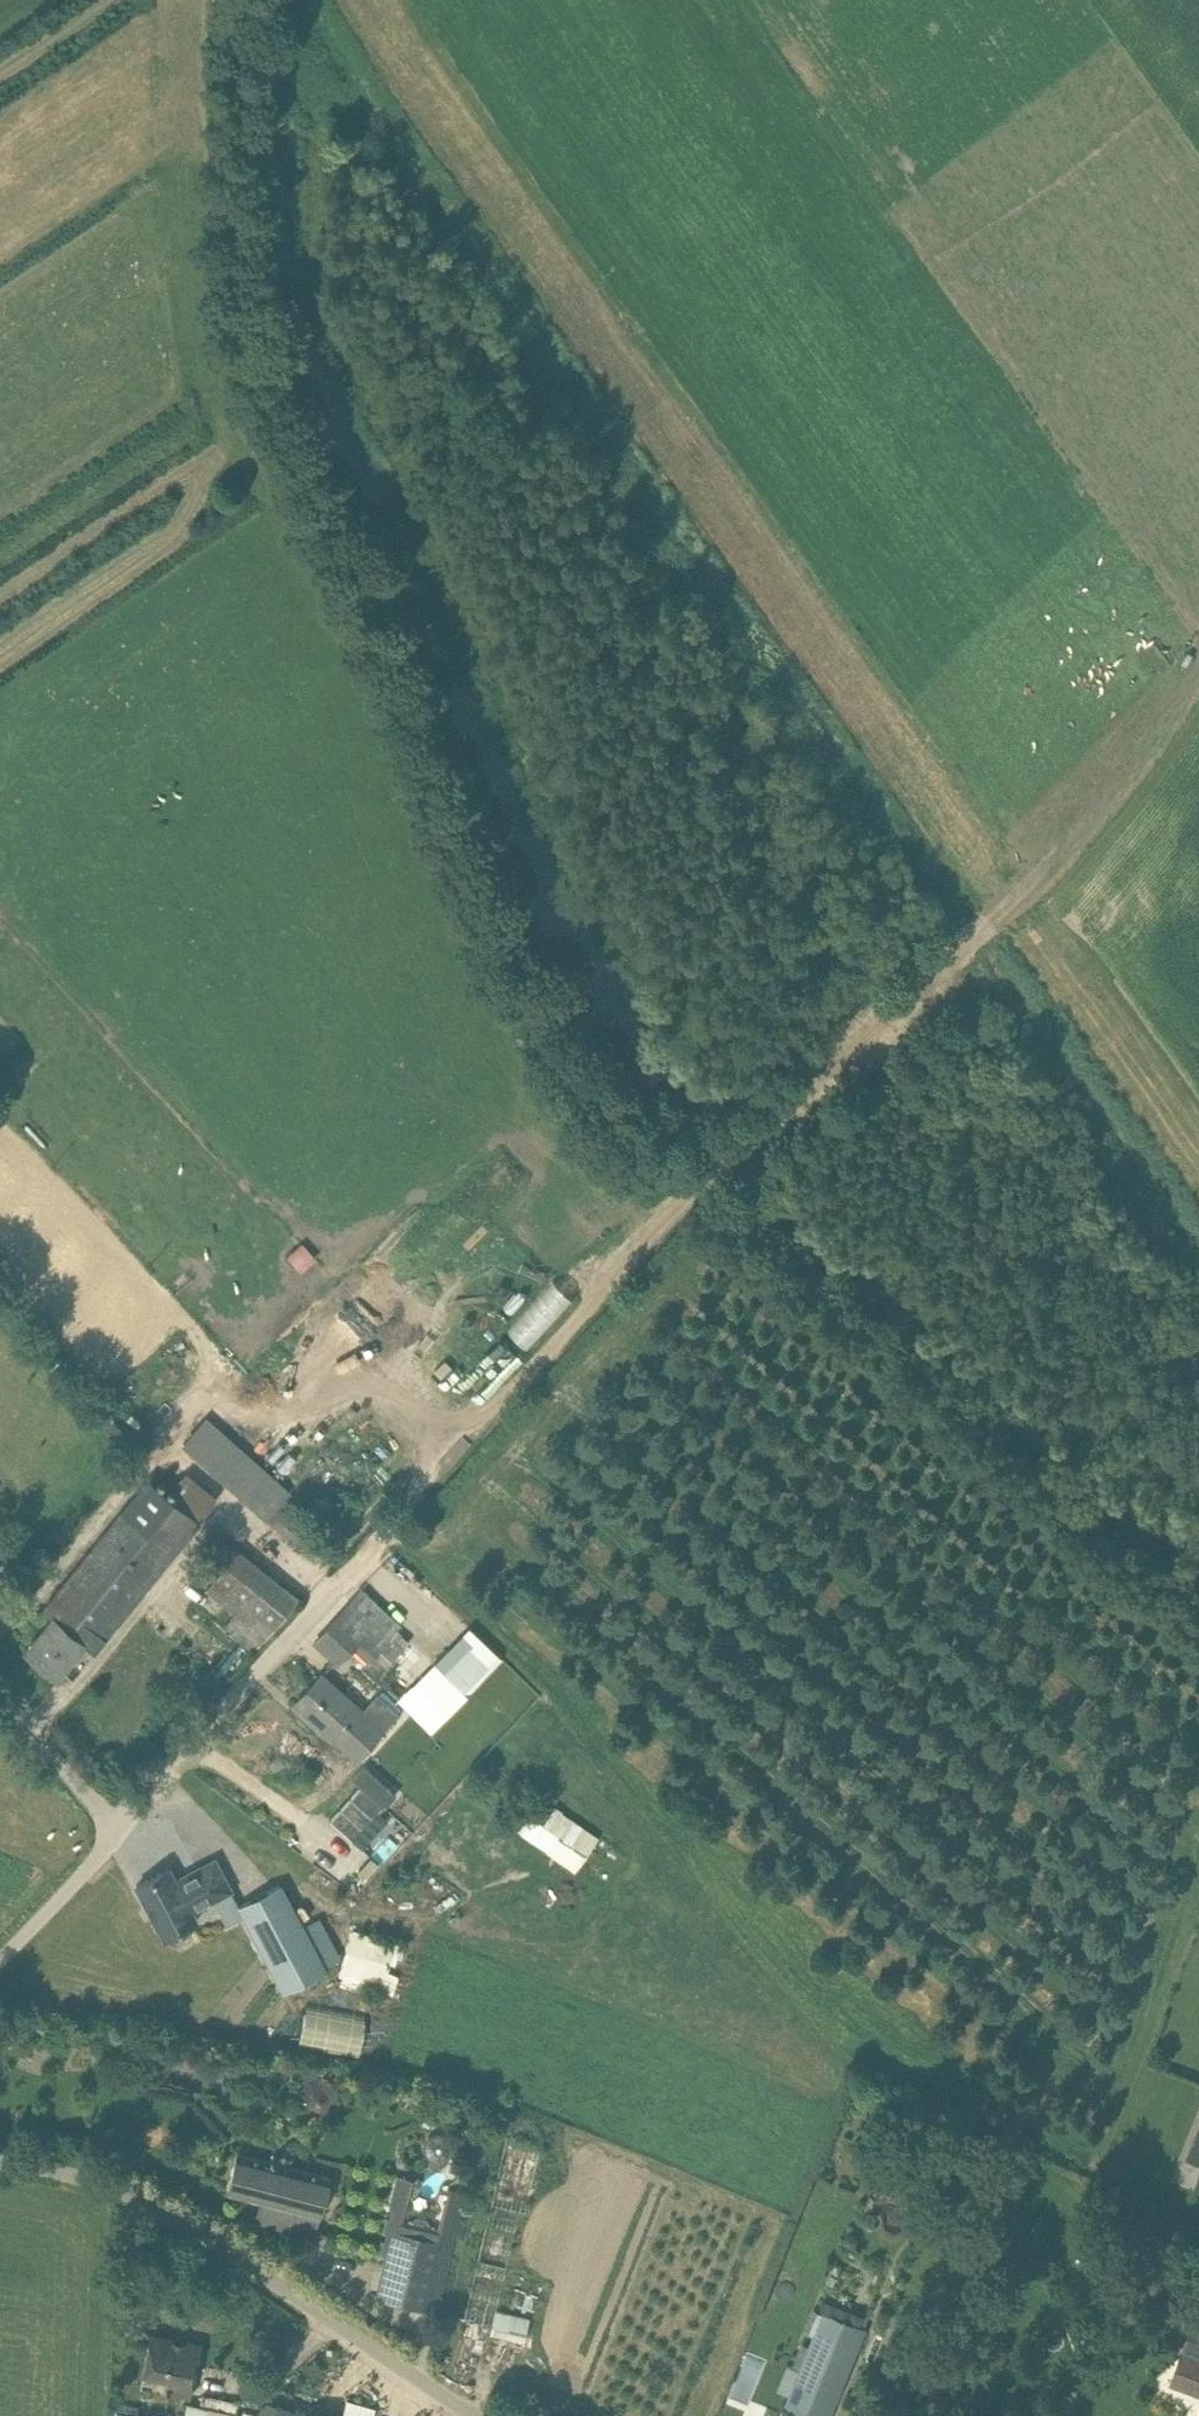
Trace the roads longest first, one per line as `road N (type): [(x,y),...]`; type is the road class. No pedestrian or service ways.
road 1 (track): [(365,1559),(685,1186),(992,918),(1045,861)]
road 2 (unclassified): [(473,2415),(183,2223),(55,2171),(0,2163)]
road 3 (unclassified): [(121,1826),(365,1559)]
road 4 (unclassified): [(121,1826),(0,1684)]
road 5 (unclassified): [(0,1961),(121,1826)]

